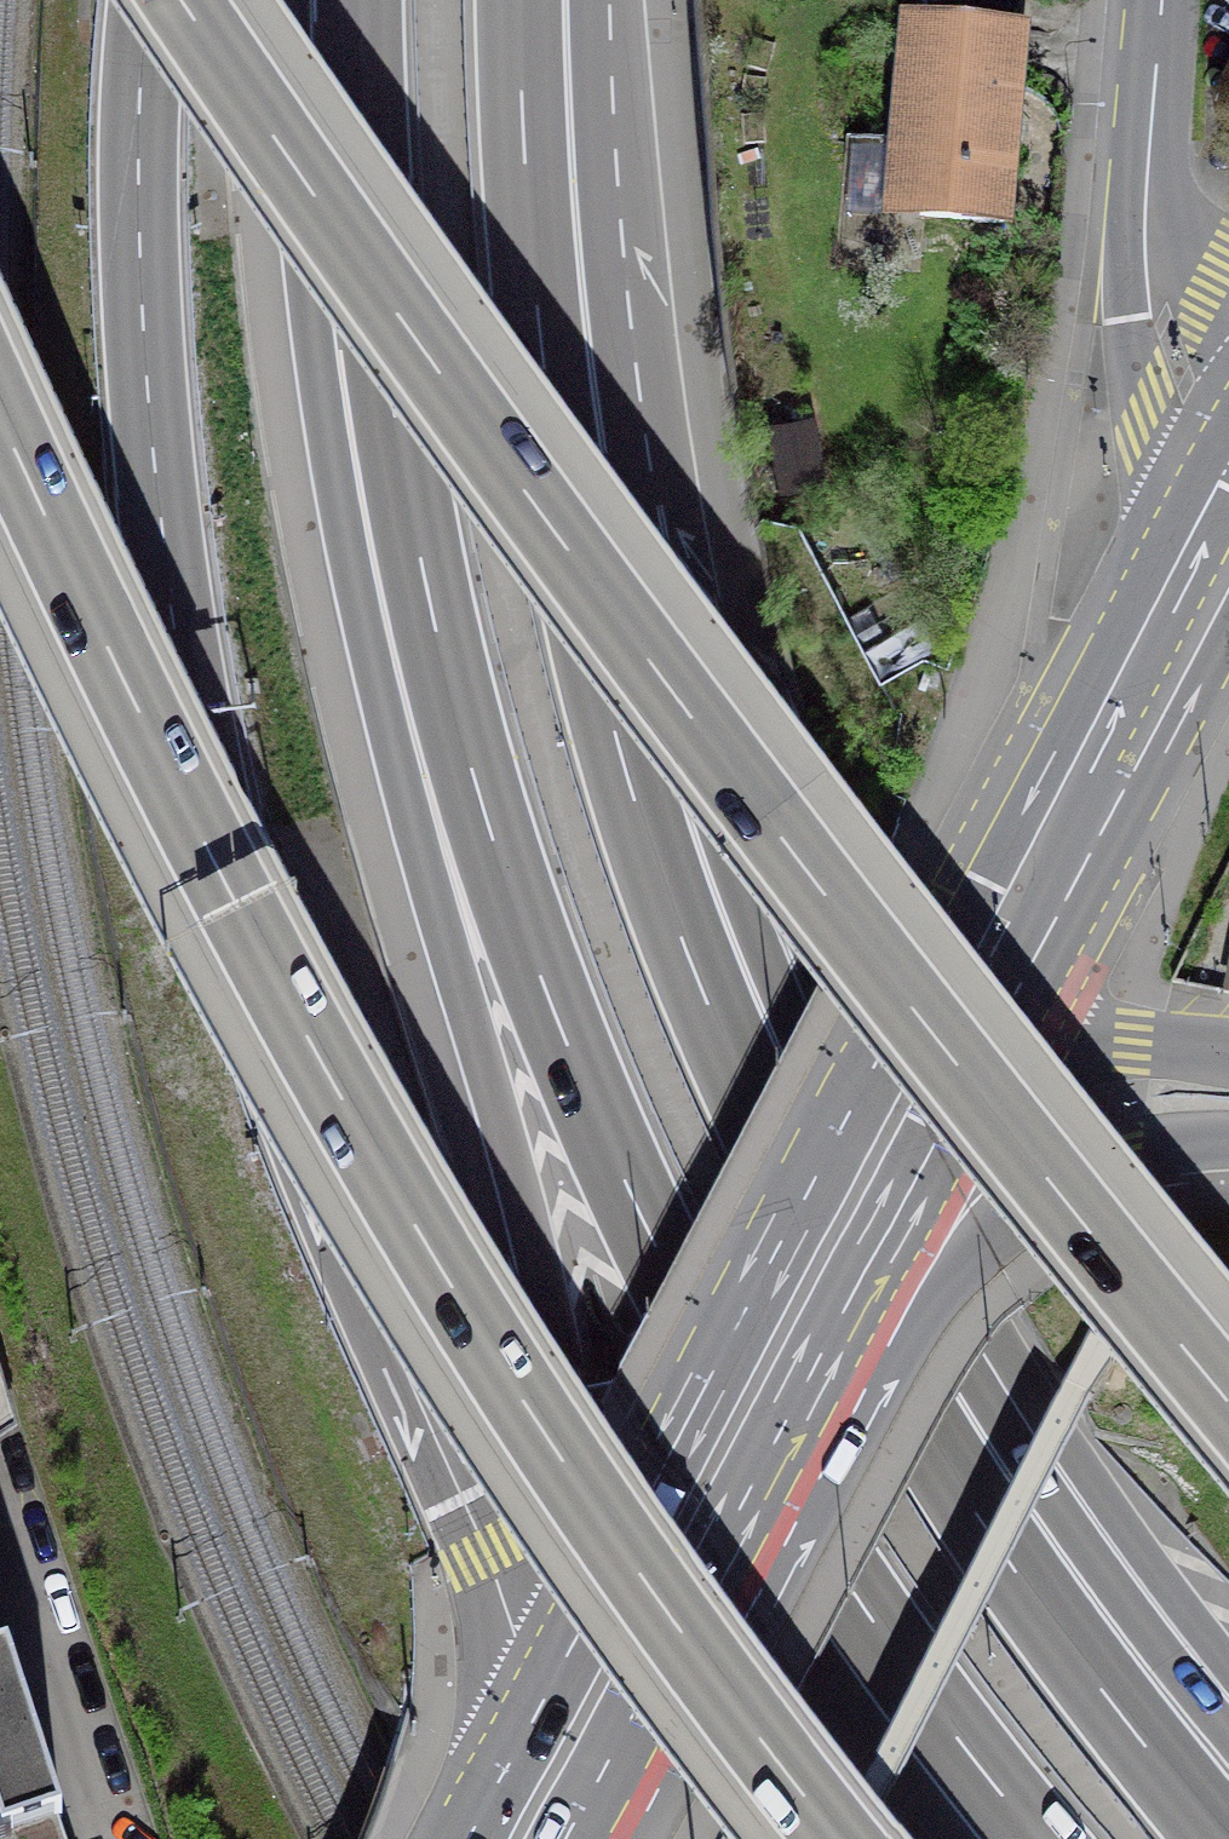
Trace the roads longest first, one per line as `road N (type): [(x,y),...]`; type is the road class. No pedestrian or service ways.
road 1 (motorway): [(1221,1838),(982,1522),(899,1385),(691,963),(613,726),(573,563),(540,337),(520,0)]
road 2 (motorway): [(149,0),(138,145),(144,353),(188,707),(237,900),(299,1087),(523,1656),(539,1737),(541,1838)]
road 3 (motorway): [(1228,1403),(659,676),(181,0)]
road 4 (motorway): [(0,420),(219,875),(428,1249),(652,1593),(837,1838)]
road 5 (motorway): [(383,348),(426,582),(470,766),(554,1010),(629,1191),(793,1502),(1039,1838)]
road 6 (motorway): [(383,348),(361,604),(441,925),(514,1165),(581,1501),(641,1752),(671,1838)]
road 7 (motorway): [(984,1355),(889,1192),(826,1050),(715,752),(664,552),(630,323),(606,0)]
road 8 (primary): [(765,1406),(1228,524)]
road 9 (motorway): [(765,1406),(1048,1185),(1118,1155),(1228,1137)]
road 10 (primary): [(1162,0),(1147,254),(1172,353),(1228,474)]
road 11 (primary): [(541,1838),(765,1406)]
road 12 (motorway): [(1228,1733),(1056,1505),(984,1355)]
road 13 (motorway): [(1228,1665),(1094,1482),(984,1355)]
road 14 (motorway): [(359,0),(358,105),(383,348)]

